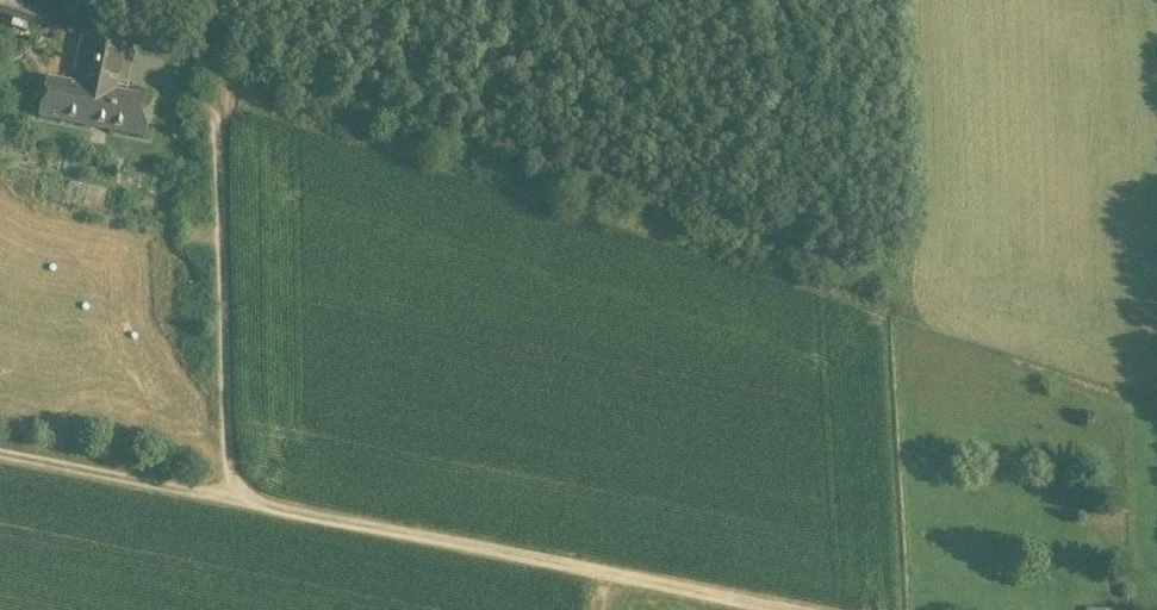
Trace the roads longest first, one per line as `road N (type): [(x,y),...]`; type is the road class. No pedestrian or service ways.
road 1 (track): [(0,451),(807,609)]
road 2 (track): [(216,77),(234,497)]

